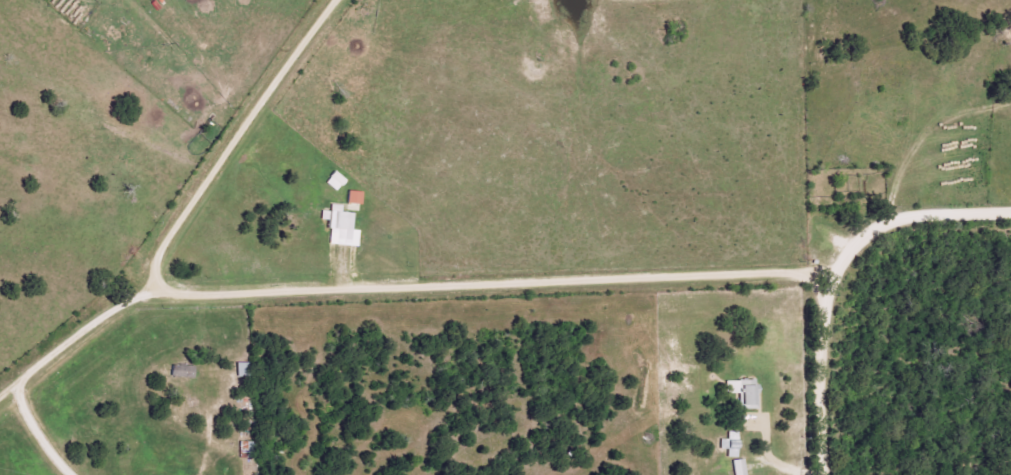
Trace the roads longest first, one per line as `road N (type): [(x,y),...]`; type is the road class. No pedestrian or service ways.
road 1 (residential): [(832,279),(773,272),(182,294),(155,285),(95,320),(0,397)]
road 2 (residential): [(1010,214),(909,216),(865,234),(846,254),(824,306),(823,474)]
road 3 (residential): [(155,285),(160,244),(334,0)]

